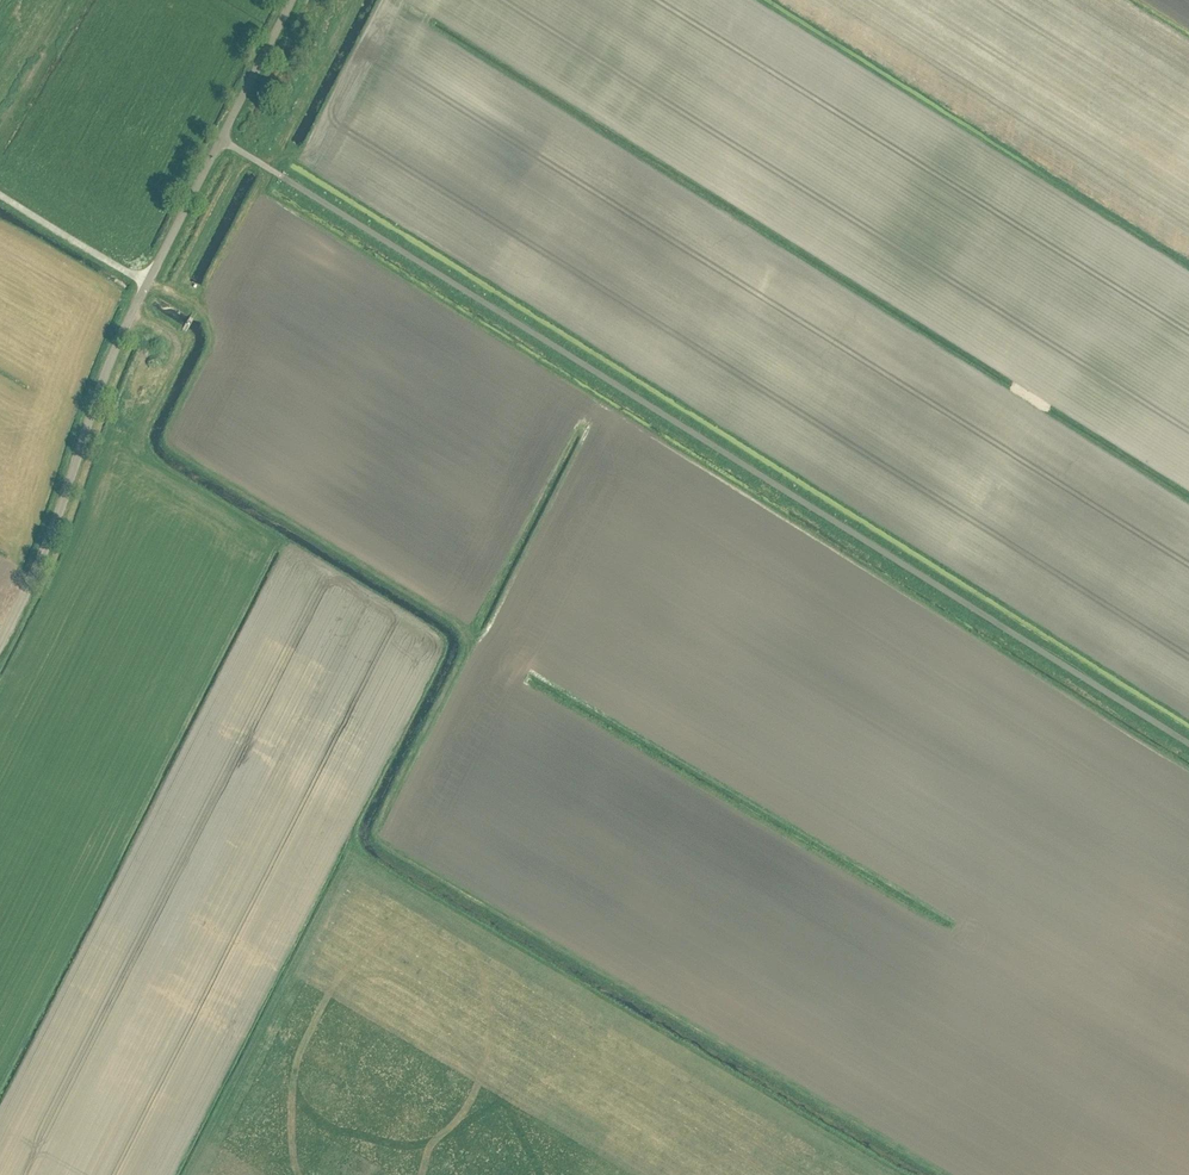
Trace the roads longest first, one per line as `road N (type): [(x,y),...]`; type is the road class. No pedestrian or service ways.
road 1 (unclassified): [(0,641),(39,564),(123,332),(292,0)]

